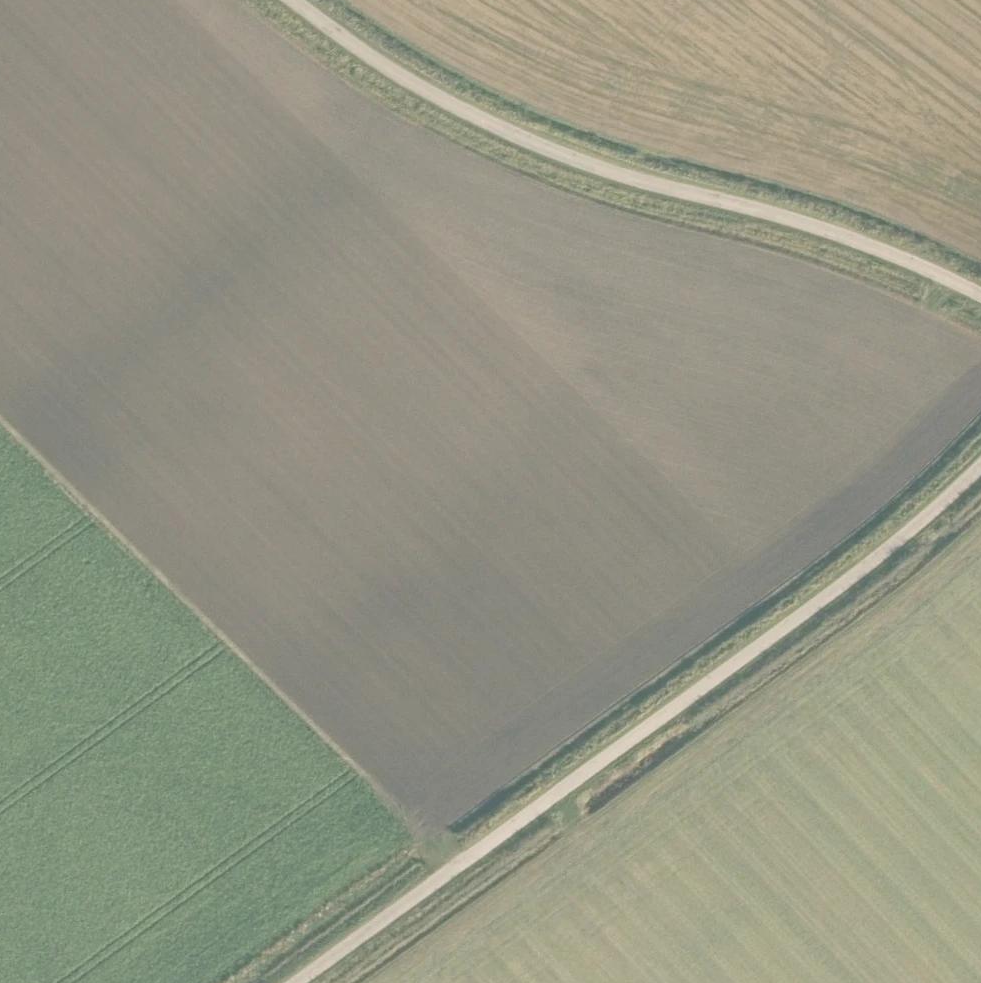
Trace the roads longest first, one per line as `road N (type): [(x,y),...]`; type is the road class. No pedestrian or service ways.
road 1 (unclassified): [(293,982),(818,601),(980,466)]
road 2 (unclassified): [(980,294),(837,230),(545,144),(420,84),(295,0)]

